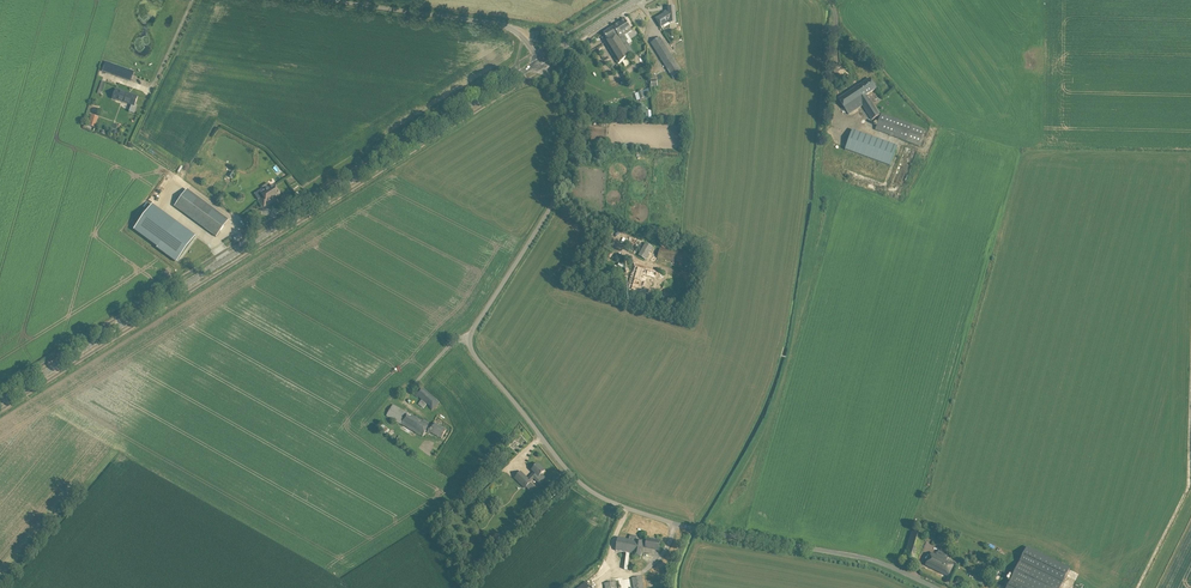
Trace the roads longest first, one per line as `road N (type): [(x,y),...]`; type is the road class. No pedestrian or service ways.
road 1 (unclassified): [(930,587),(874,561),(748,539),(596,495),(570,476),(477,359),(469,338),(554,199),(570,139),(568,113),(538,62)]
road 2 (tertiary): [(0,401),(538,62)]
road 3 (unclassified): [(538,62),(502,25),(329,0)]
road 4 (track): [(1139,587),(1189,490),(1190,429)]

